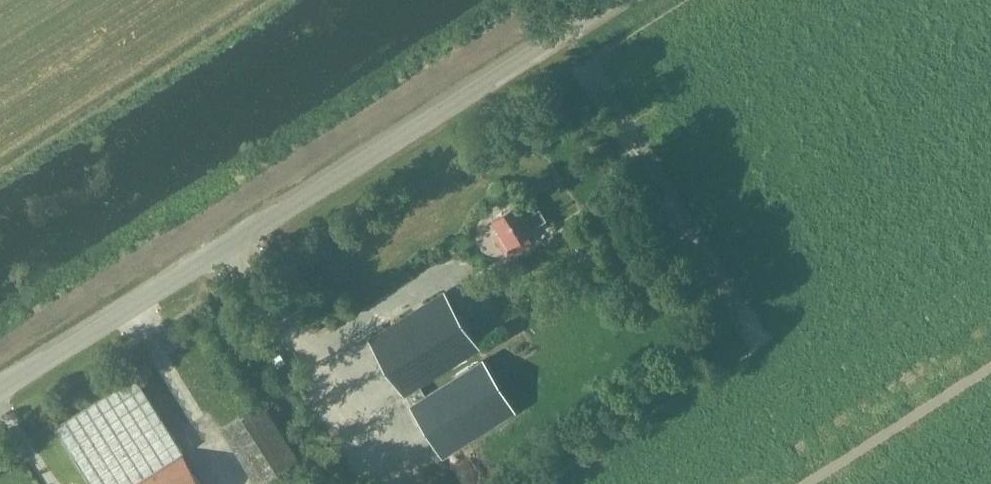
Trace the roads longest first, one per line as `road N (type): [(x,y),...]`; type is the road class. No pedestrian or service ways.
road 1 (unclassified): [(0,388),(615,0)]

